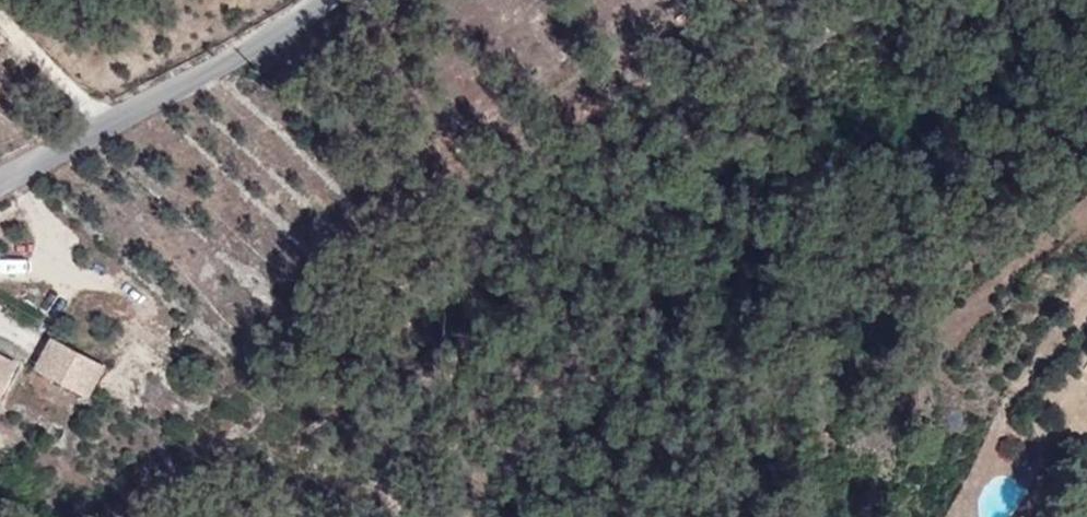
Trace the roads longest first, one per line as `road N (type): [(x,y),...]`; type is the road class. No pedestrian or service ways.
road 1 (unclassified): [(328,0),(0,178)]

